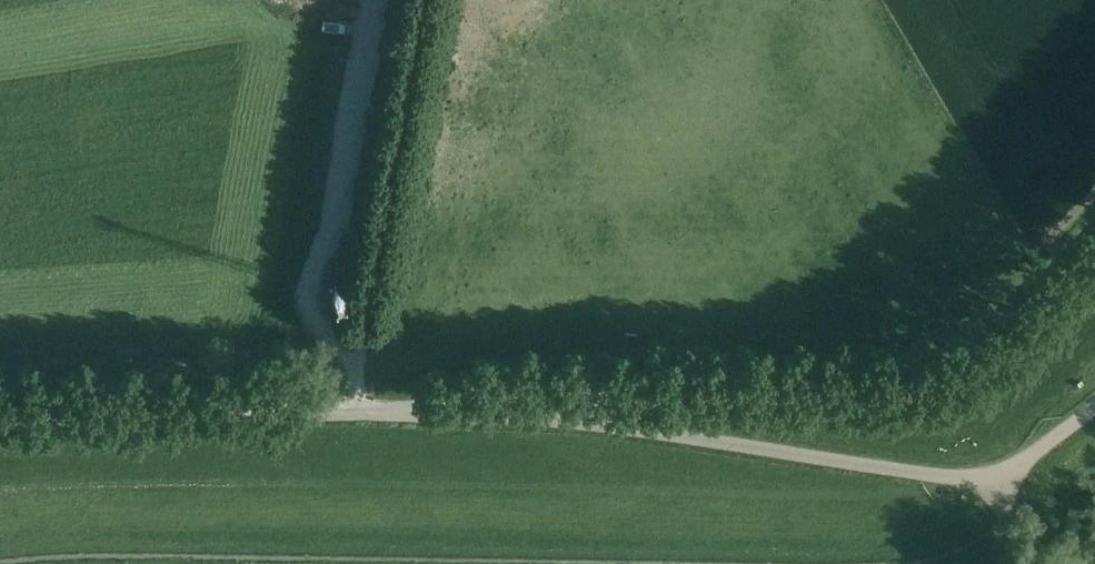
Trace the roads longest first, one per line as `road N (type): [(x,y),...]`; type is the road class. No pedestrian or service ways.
road 1 (unclassified): [(352,412),(939,402),(995,373),(1094,274)]
road 2 (unclassified): [(997,482),(623,432),(352,412)]
road 3 (unclassified): [(0,420),(352,412)]
road 4 (unclassified): [(997,482),(1094,407)]

